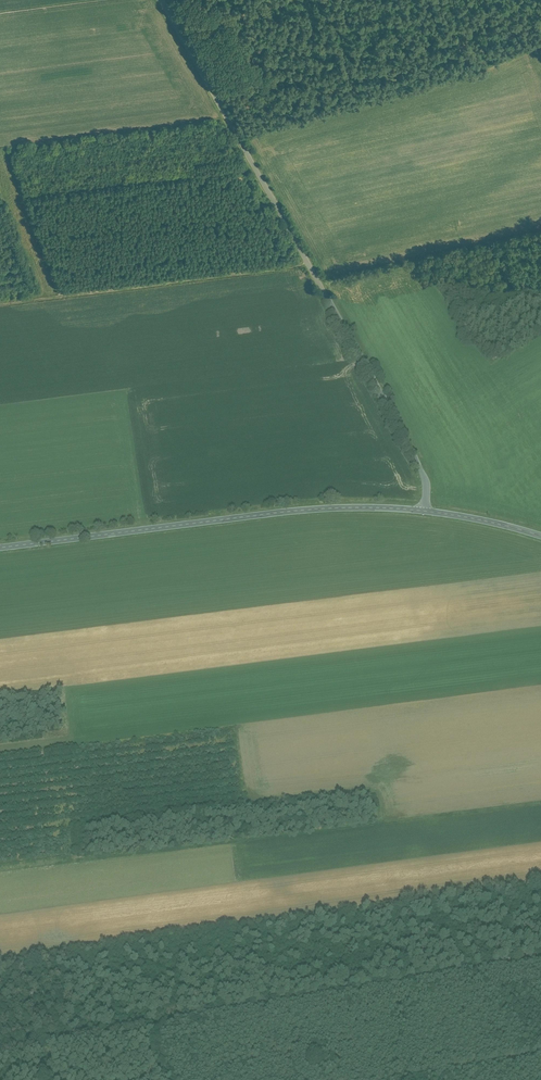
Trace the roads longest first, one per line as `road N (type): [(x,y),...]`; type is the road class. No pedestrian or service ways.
road 1 (tertiary): [(422,511),(425,488),(402,437),(158,0)]
road 2 (tertiary): [(0,547),(267,513),(422,511)]
road 3 (tertiary): [(422,511),(540,536)]

